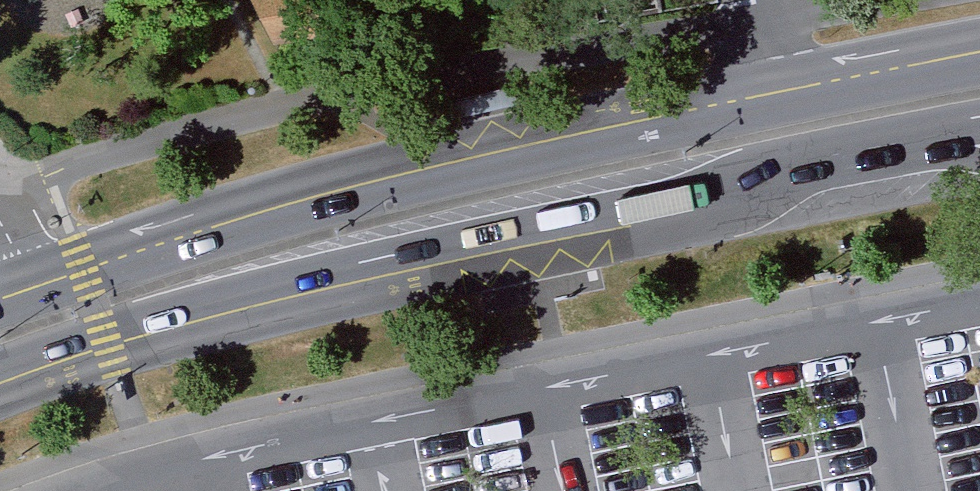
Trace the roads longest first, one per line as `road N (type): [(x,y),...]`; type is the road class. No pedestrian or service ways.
road 1 (primary): [(0,381),(315,287),(979,149)]
road 2 (primary): [(979,55),(448,162),(30,290)]
road 3 (residential): [(979,300),(181,462),(91,490)]

